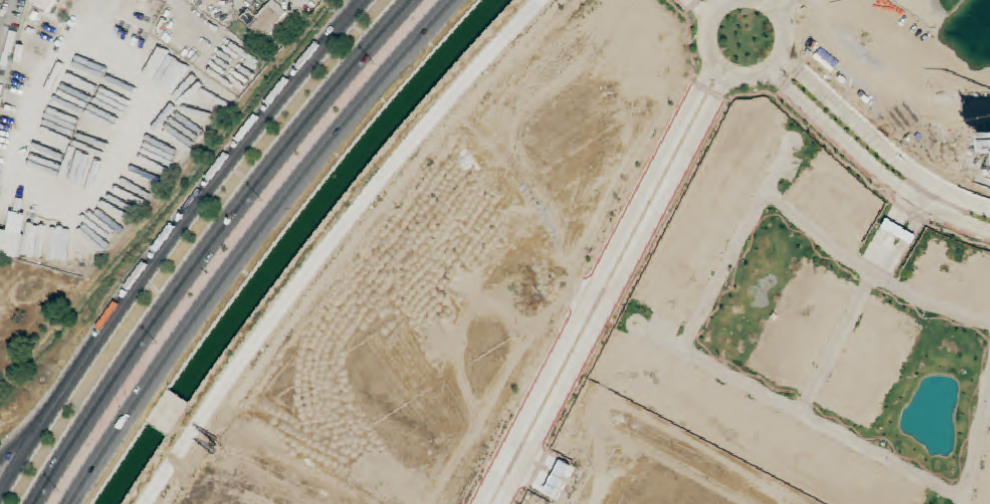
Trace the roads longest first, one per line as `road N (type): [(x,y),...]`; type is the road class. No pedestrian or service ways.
road 1 (trunk): [(65,503),(208,296),(451,0)]
road 2 (trunk): [(415,0),(212,238),(32,503)]
road 3 (secondary): [(368,0),(127,287),(0,489)]

